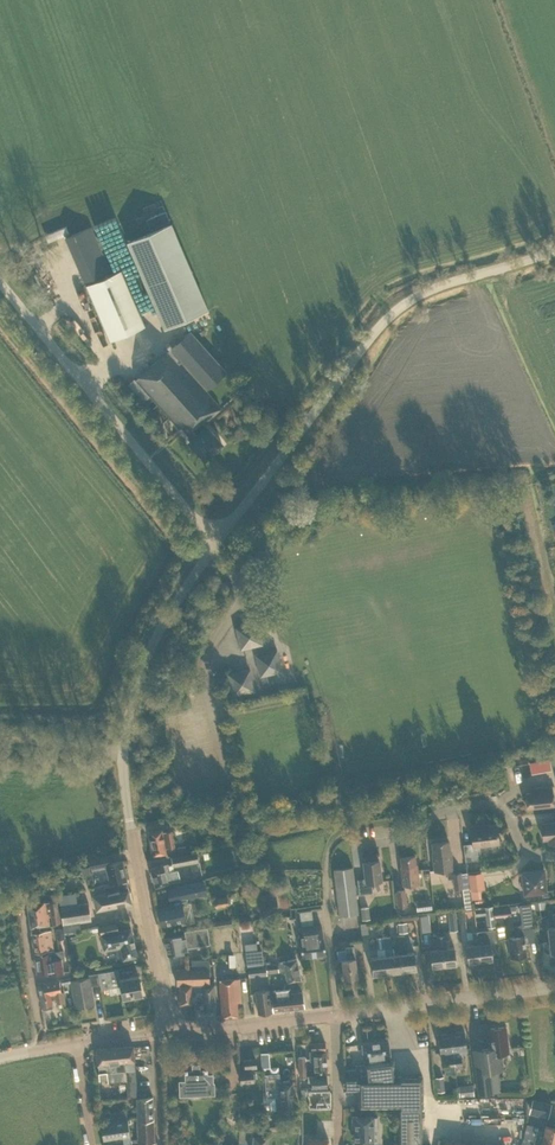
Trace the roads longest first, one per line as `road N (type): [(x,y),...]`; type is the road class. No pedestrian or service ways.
road 1 (unclassified): [(170,1032),(122,753),(151,645),(216,542)]
road 2 (unclassified): [(216,542),(398,309),(442,285),(554,252)]
road 3 (unclassified): [(216,542),(0,281)]
road 4 (residential): [(352,835),(366,846),(405,841),(436,814),(484,804),(506,813),(528,851),(554,856)]
road 5 (tertiary): [(336,1015),(554,988)]
road 6 (tertiary): [(170,1032),(336,1015)]
road 7 (residential): [(44,1049),(22,908)]
road 8 (unclassified): [(338,1144),(336,1015)]

